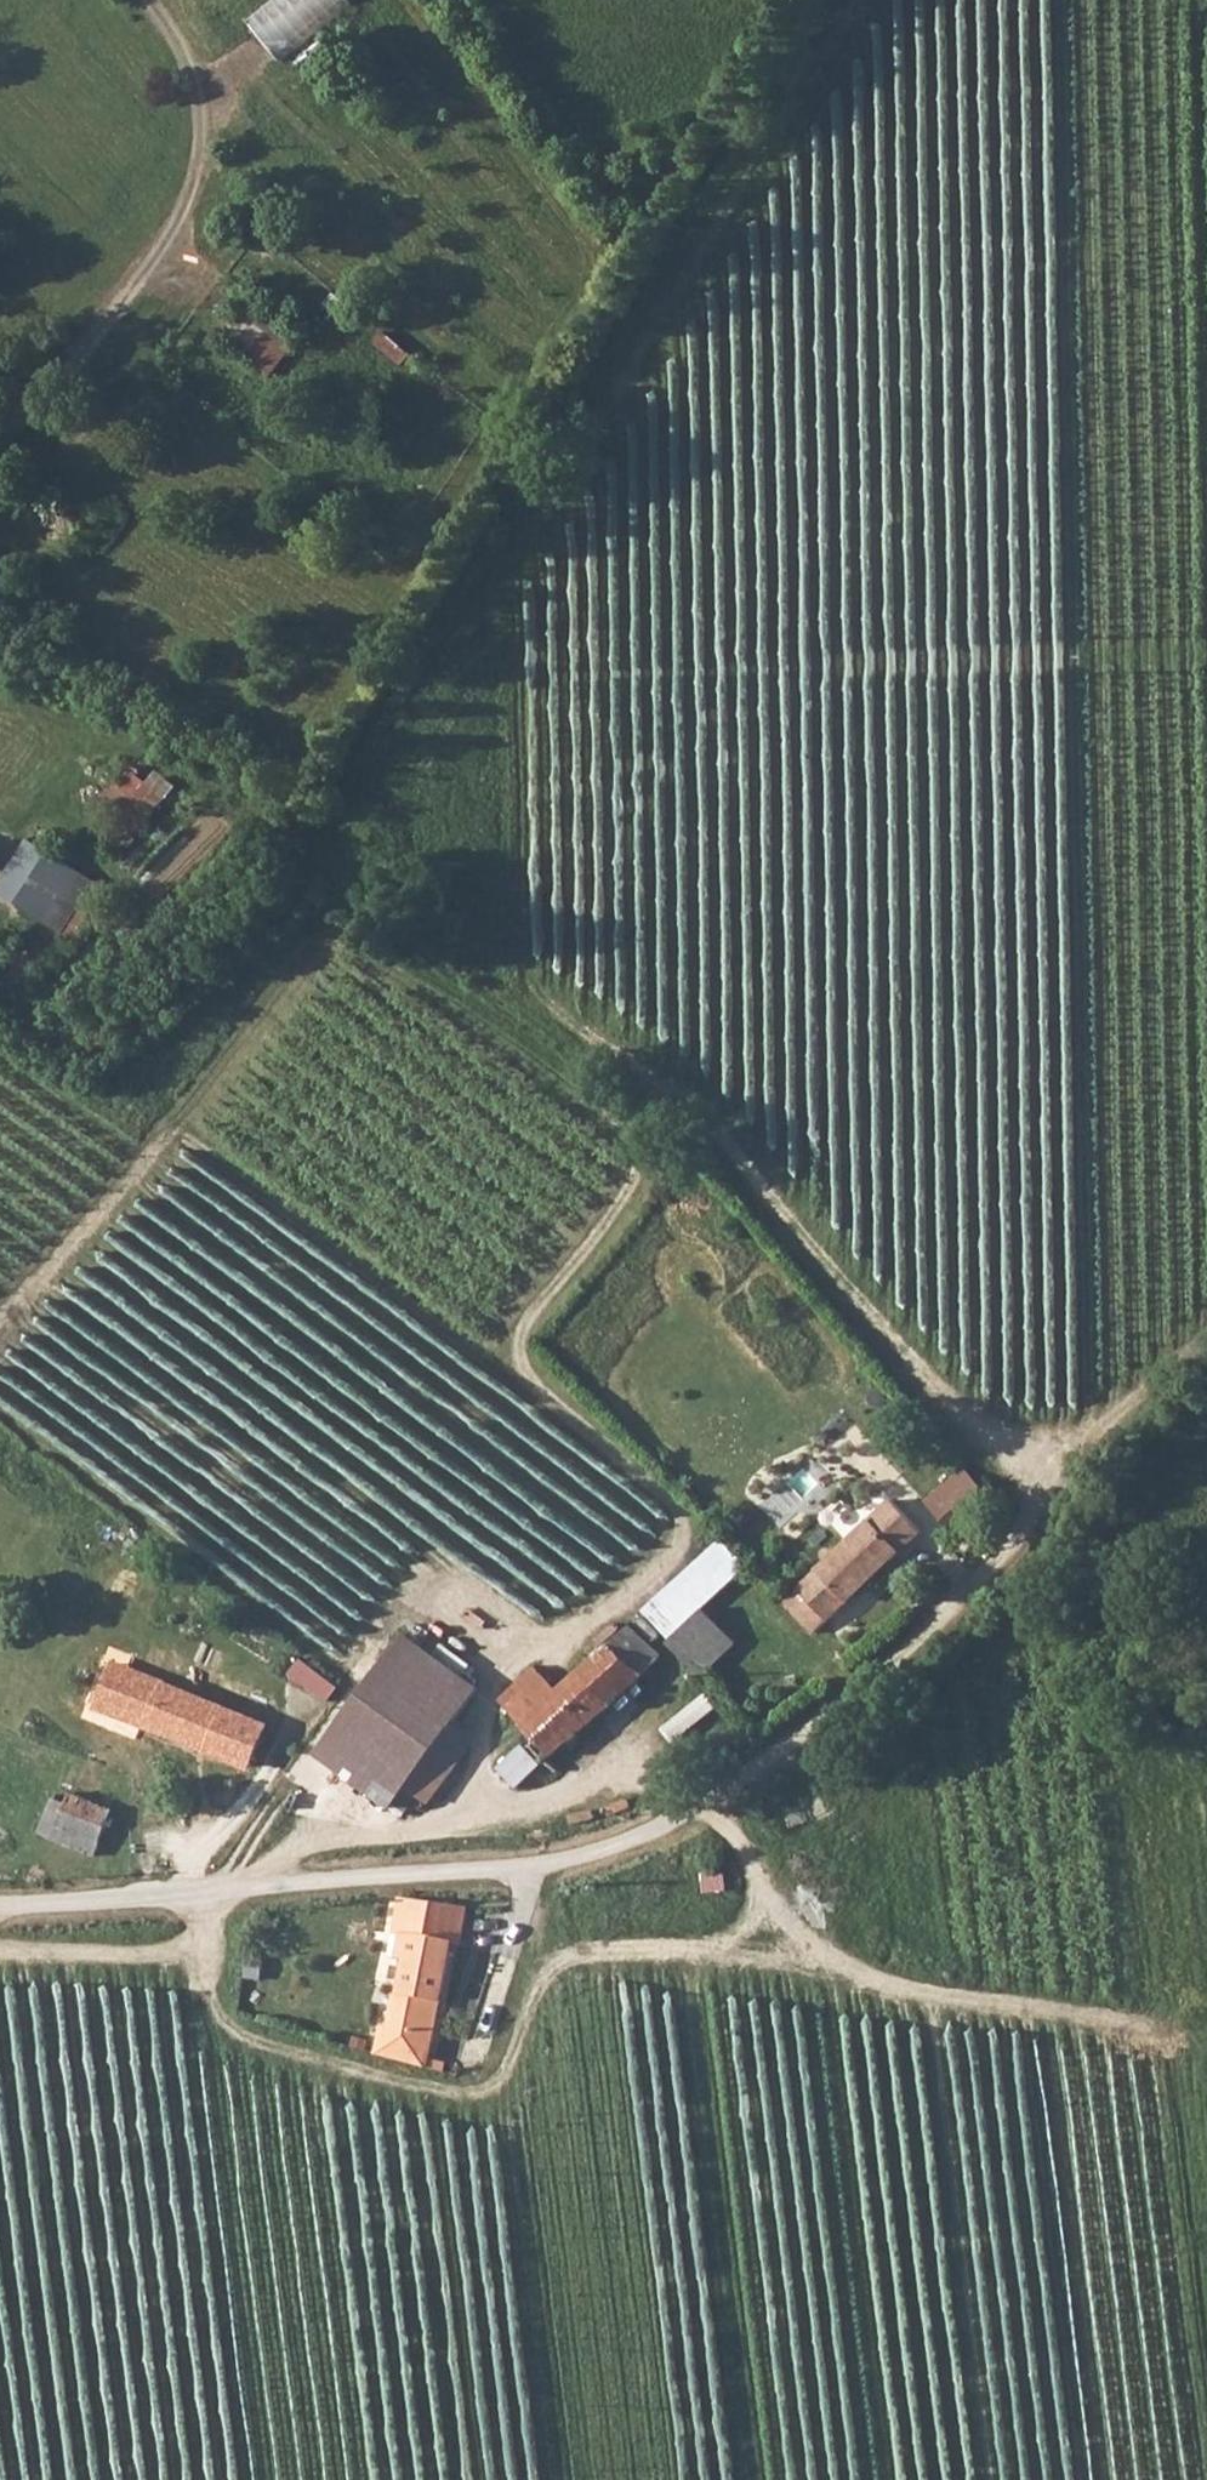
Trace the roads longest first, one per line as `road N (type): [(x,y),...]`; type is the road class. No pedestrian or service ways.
road 1 (unclassified): [(0,1904),(576,1858),(730,1794),(919,1645),(1034,1532)]

